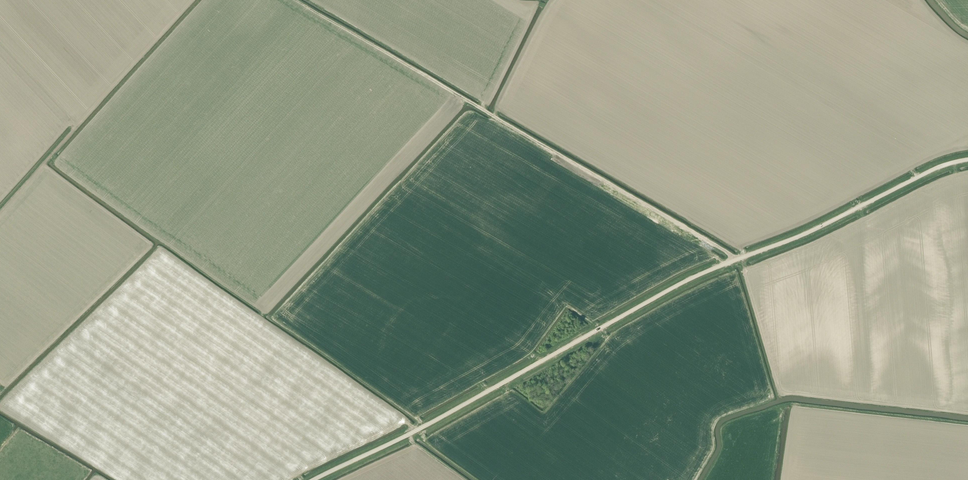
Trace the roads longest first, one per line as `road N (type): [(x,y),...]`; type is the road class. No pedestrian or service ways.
road 1 (unclassified): [(312,479),(683,281),(967,159)]

